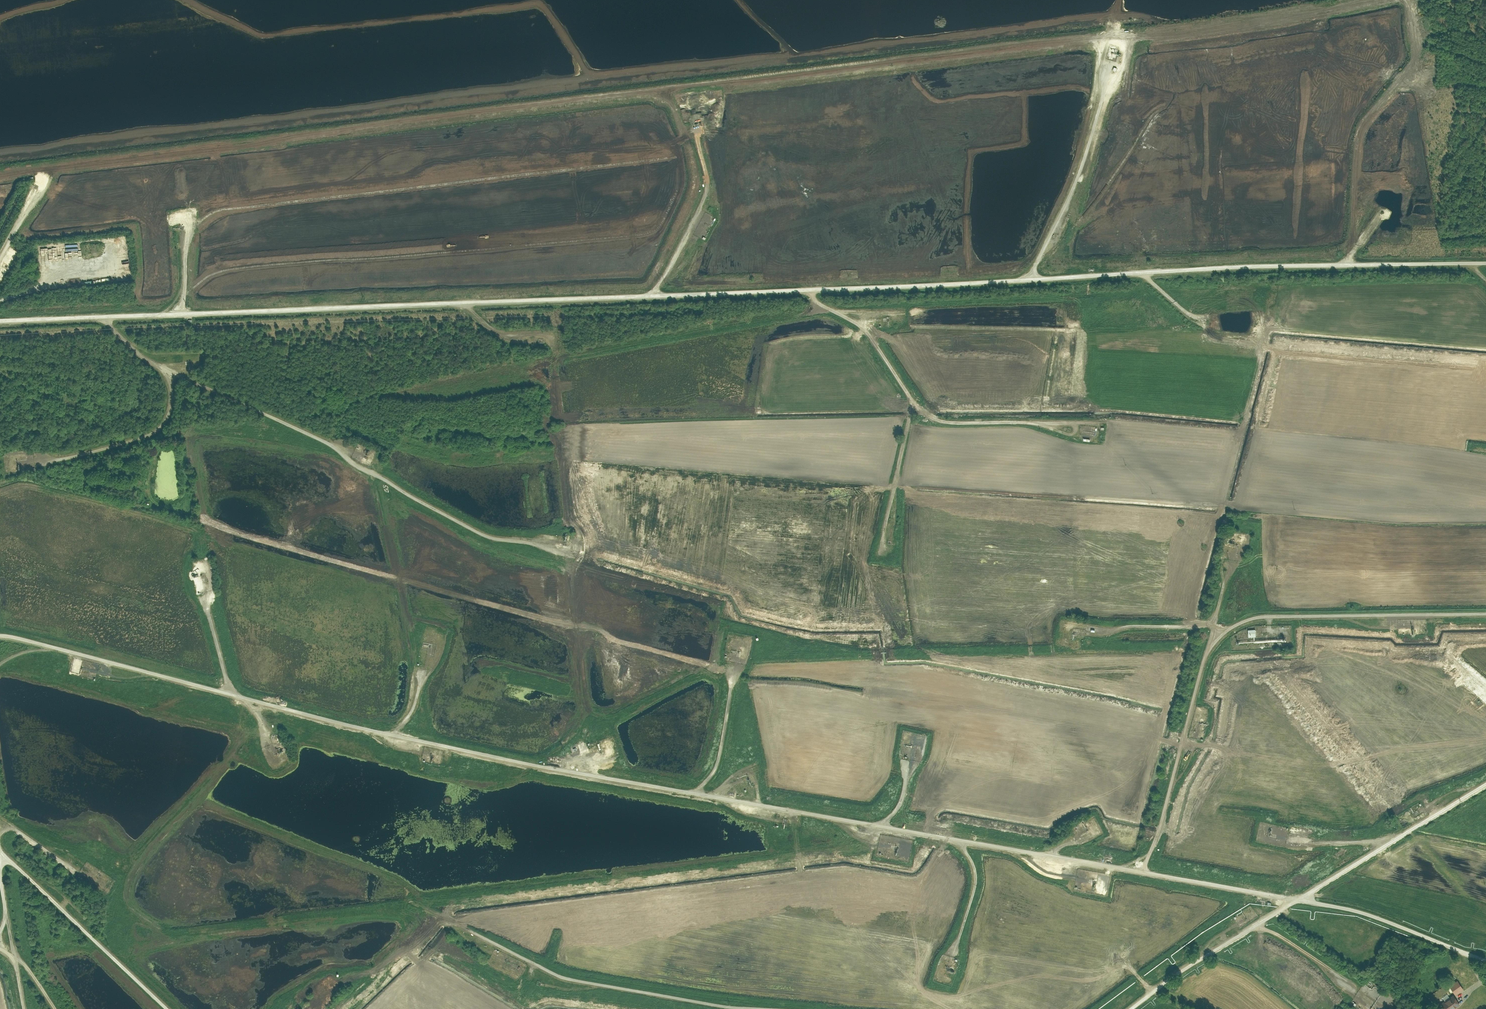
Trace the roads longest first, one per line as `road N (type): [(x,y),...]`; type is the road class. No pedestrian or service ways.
road 1 (unclassified): [(1485,262),(1203,267),(0,321)]
road 2 (track): [(0,636),(565,772),(1299,897)]
road 3 (track): [(1143,871),(1201,662),(1226,628),(1273,615),(1485,612)]
road 4 (track): [(1485,782),(1127,1008)]
road 5 (track): [(750,1008),(567,979),(428,911)]
road 6 (track): [(333,446),(358,468),(483,535),(568,554)]
road 7 (track): [(142,356),(365,458)]
road 8 (track): [(0,854),(167,1008)]
road 9 (track): [(1039,261),(1072,197),(1113,59)]
road 10 (track): [(163,370),(167,414),(148,436),(25,468)]
road 11 (unclassified): [(1485,960),(1374,915),(1299,897)]
road 12 (track): [(658,284),(707,188),(697,109)]
road 13 (track): [(690,793),(717,765),(745,641)]
road 14 (track): [(1254,924),(1373,1000)]
road 15 (track): [(958,839),(976,882),(948,965)]
road 16 (track): [(0,815),(104,890)]
road 17 (track): [(1213,625),(1085,630)]
road 18 (track): [(1143,270),(1191,315),(1250,315)]
road 19 (track): [(238,696),(203,579)]

